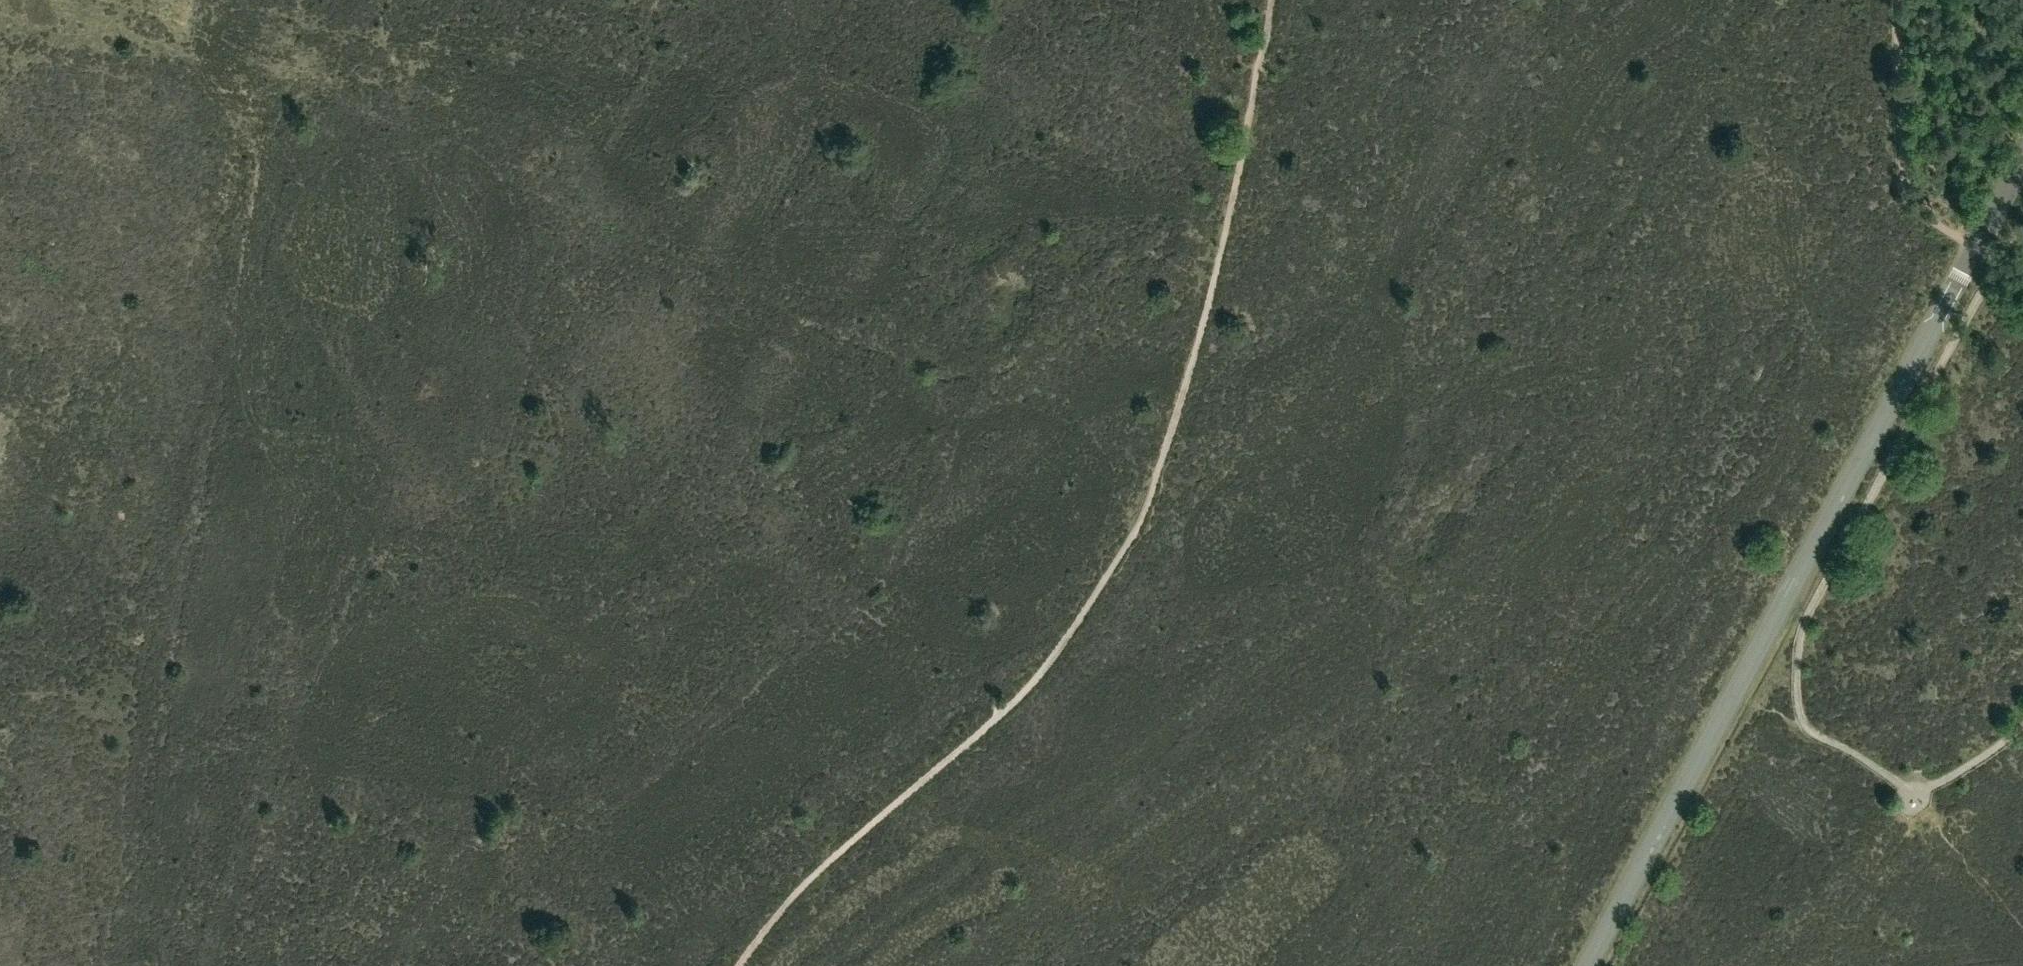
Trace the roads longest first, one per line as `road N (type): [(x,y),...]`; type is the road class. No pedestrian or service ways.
road 1 (unclassified): [(1590,965),(2022,162)]

